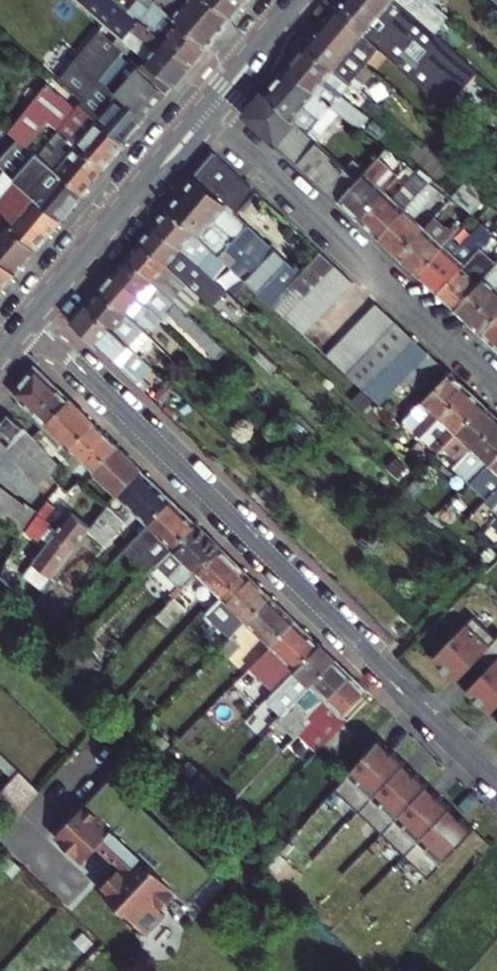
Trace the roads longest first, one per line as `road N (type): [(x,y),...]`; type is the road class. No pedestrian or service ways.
road 1 (residential): [(27,321),(496,782)]
road 2 (residential): [(496,382),(206,111)]
road 3 (secondary): [(27,321),(206,111)]
road 4 (secondary): [(206,111),(298,0)]

